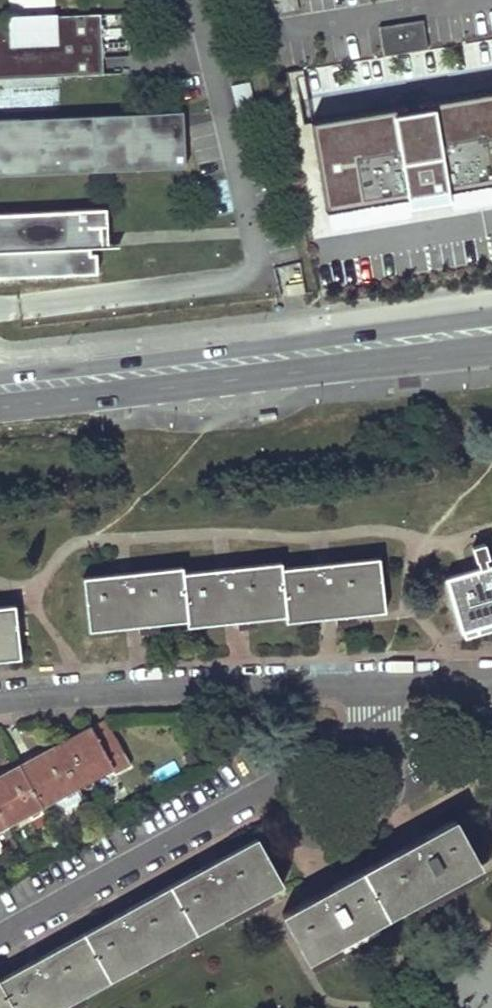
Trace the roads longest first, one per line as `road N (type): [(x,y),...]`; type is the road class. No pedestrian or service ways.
road 1 (primary): [(491,316),(0,377)]
road 2 (primary): [(0,407),(491,349)]
road 3 (residential): [(0,934),(375,728),(376,682)]
road 4 (residential): [(0,701),(376,682)]
road 5 (residential): [(456,0),(290,30)]

